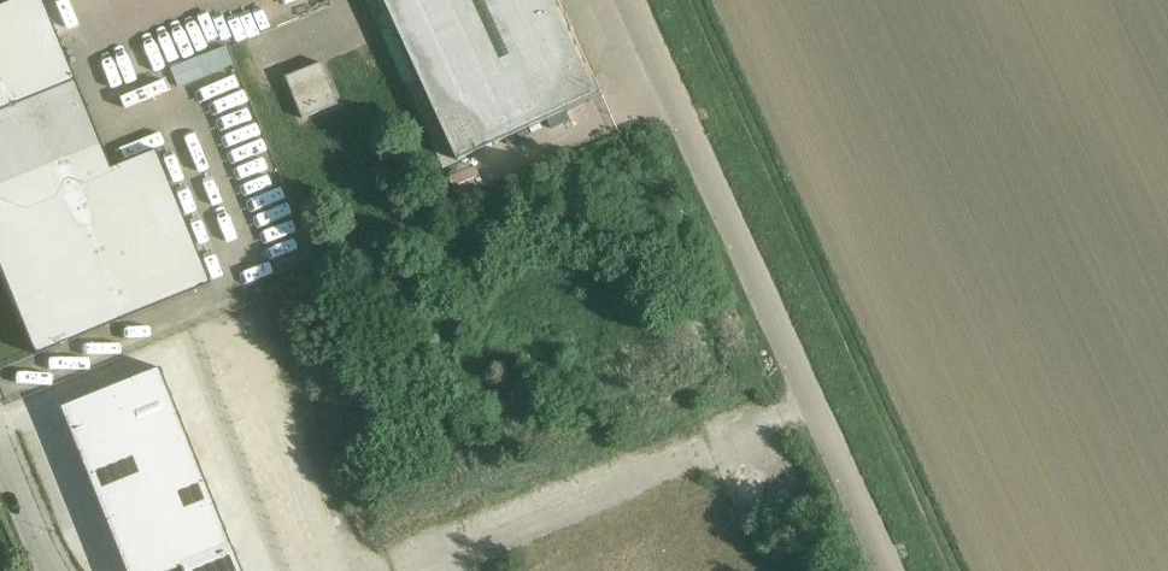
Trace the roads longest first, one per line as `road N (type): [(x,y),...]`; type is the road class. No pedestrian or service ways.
road 1 (unclassified): [(891,570),(629,0)]
road 2 (unclassified): [(56,570),(0,439)]

